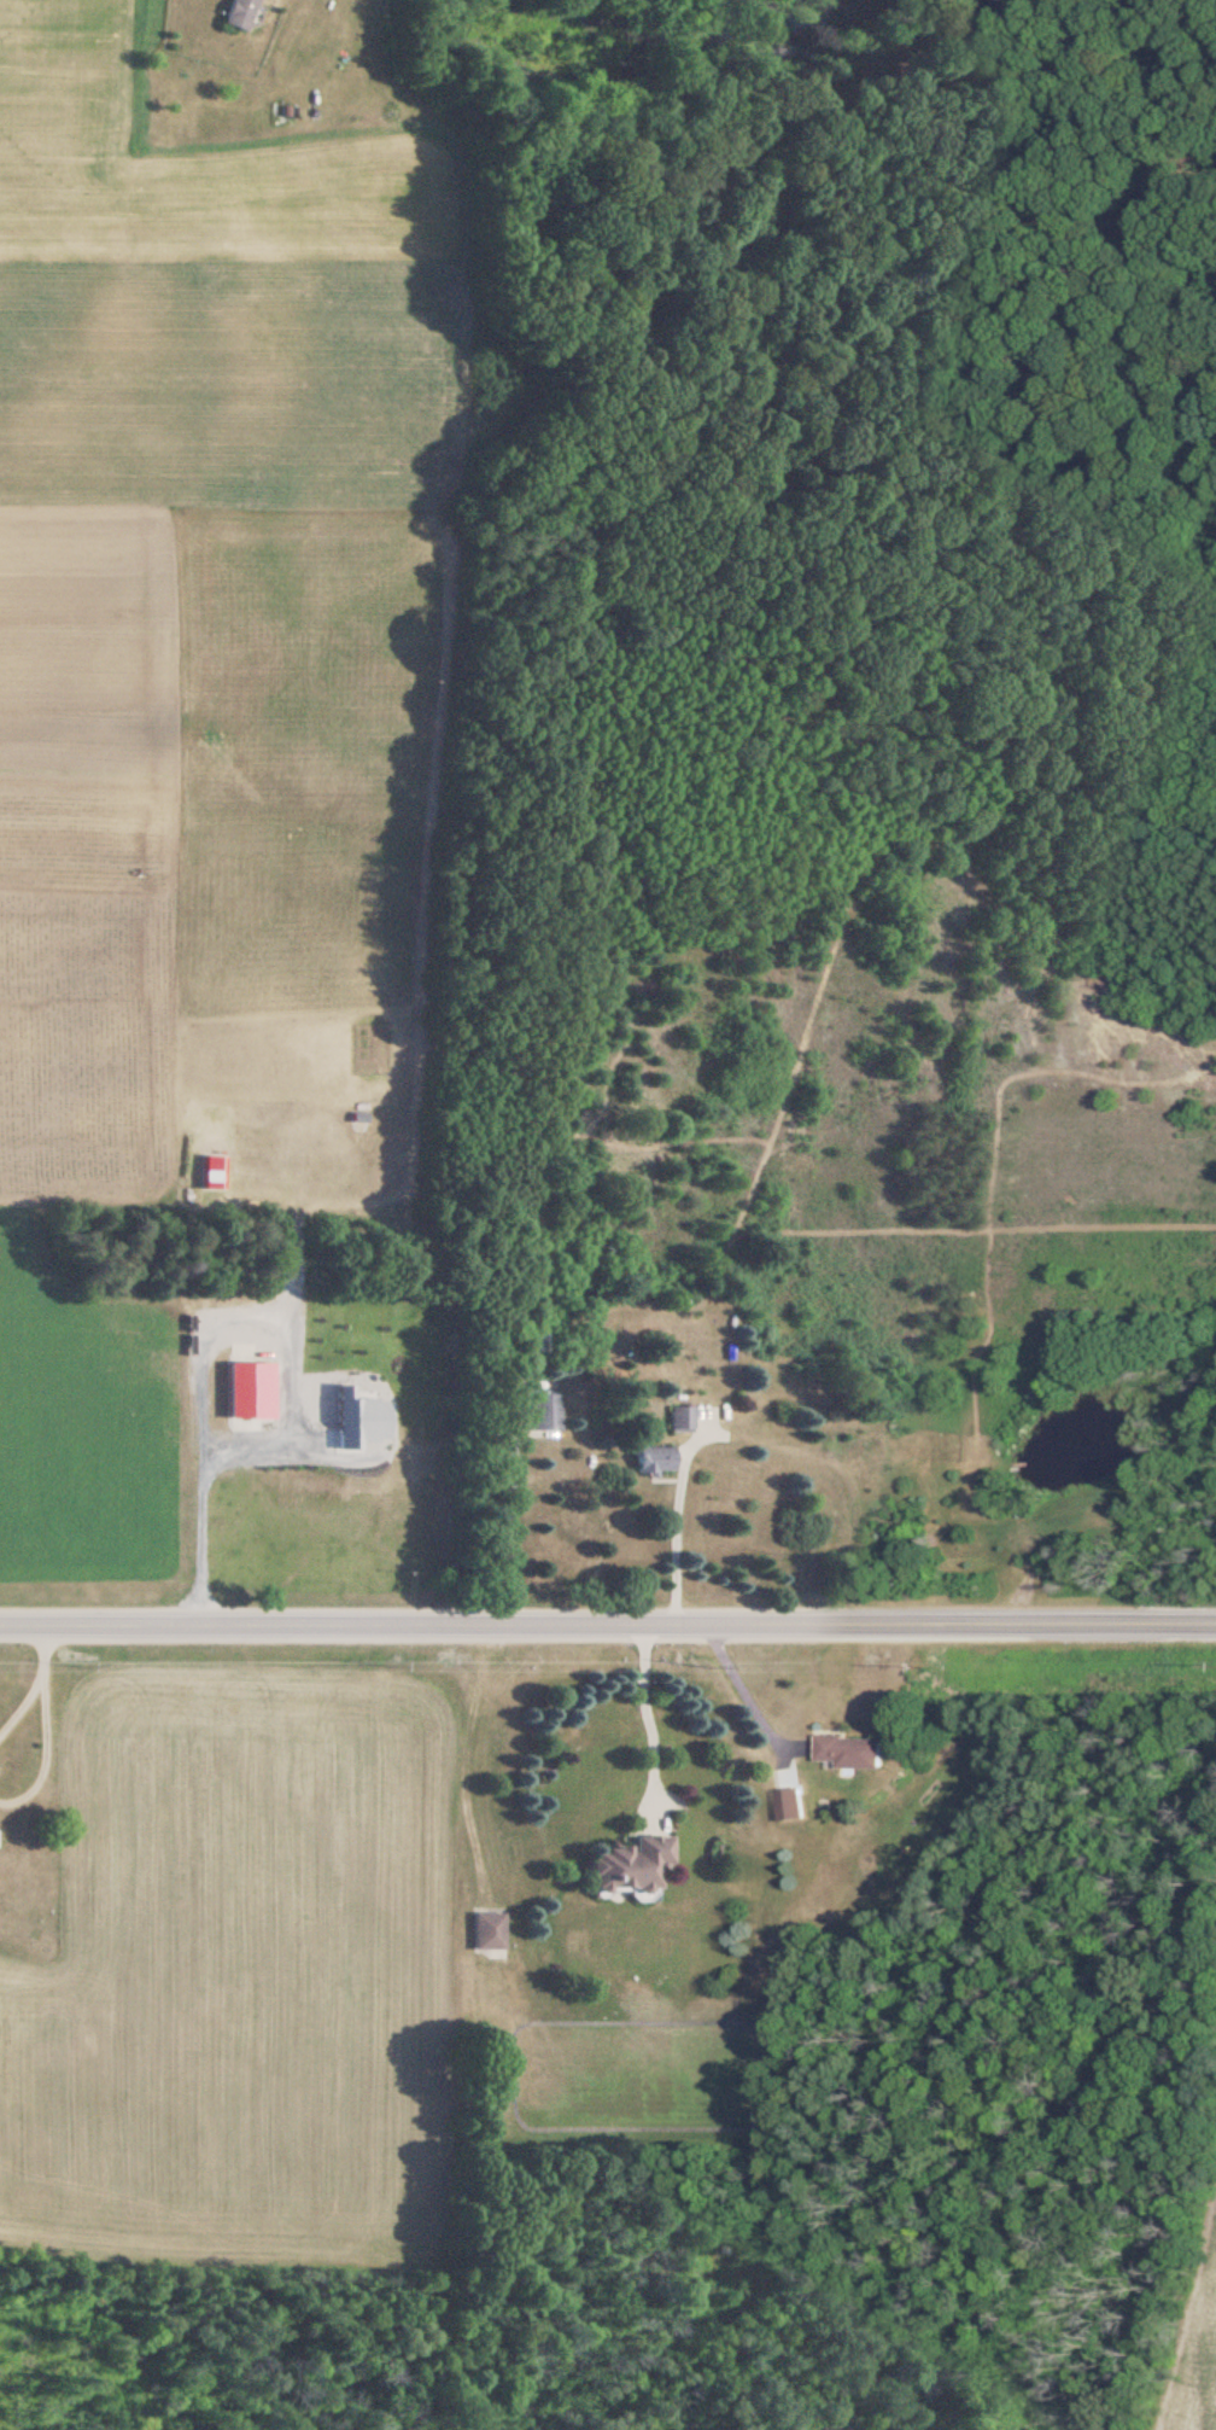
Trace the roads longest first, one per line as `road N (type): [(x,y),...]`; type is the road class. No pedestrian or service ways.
road 1 (secondary): [(1215,1627),(0,1626)]

